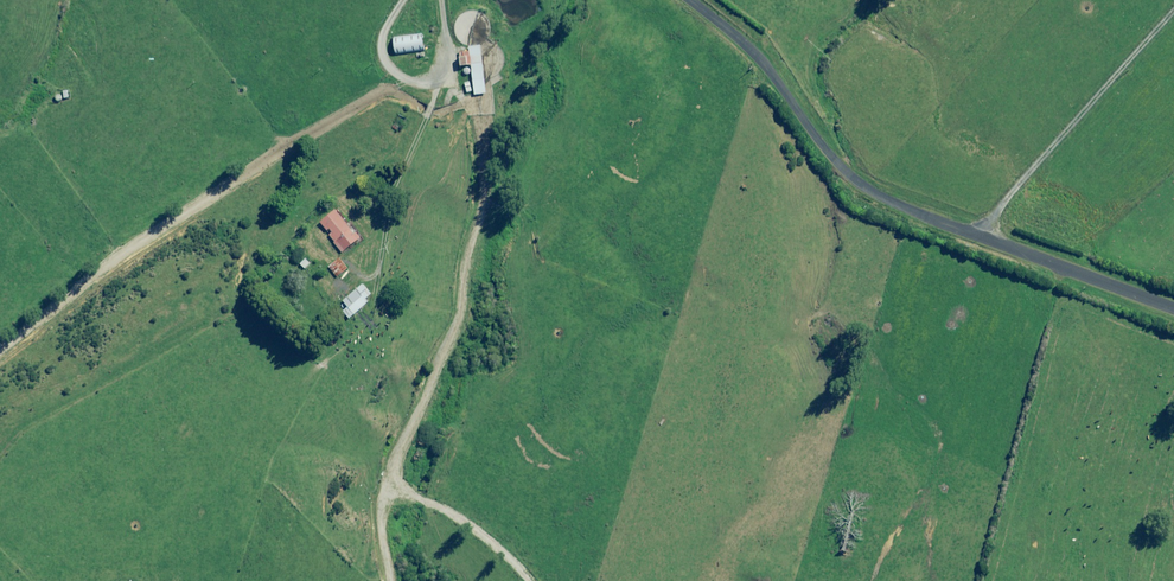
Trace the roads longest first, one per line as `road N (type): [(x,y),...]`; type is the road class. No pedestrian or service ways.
road 1 (track): [(390,580),(378,534),(387,489),(428,378),(463,326),(464,271),(490,205),(485,145),(440,0)]
road 2 (unclassified): [(1173,309),(919,214),(853,179),(765,66),(689,0)]
road 3 (track): [(975,235),(1173,8)]

